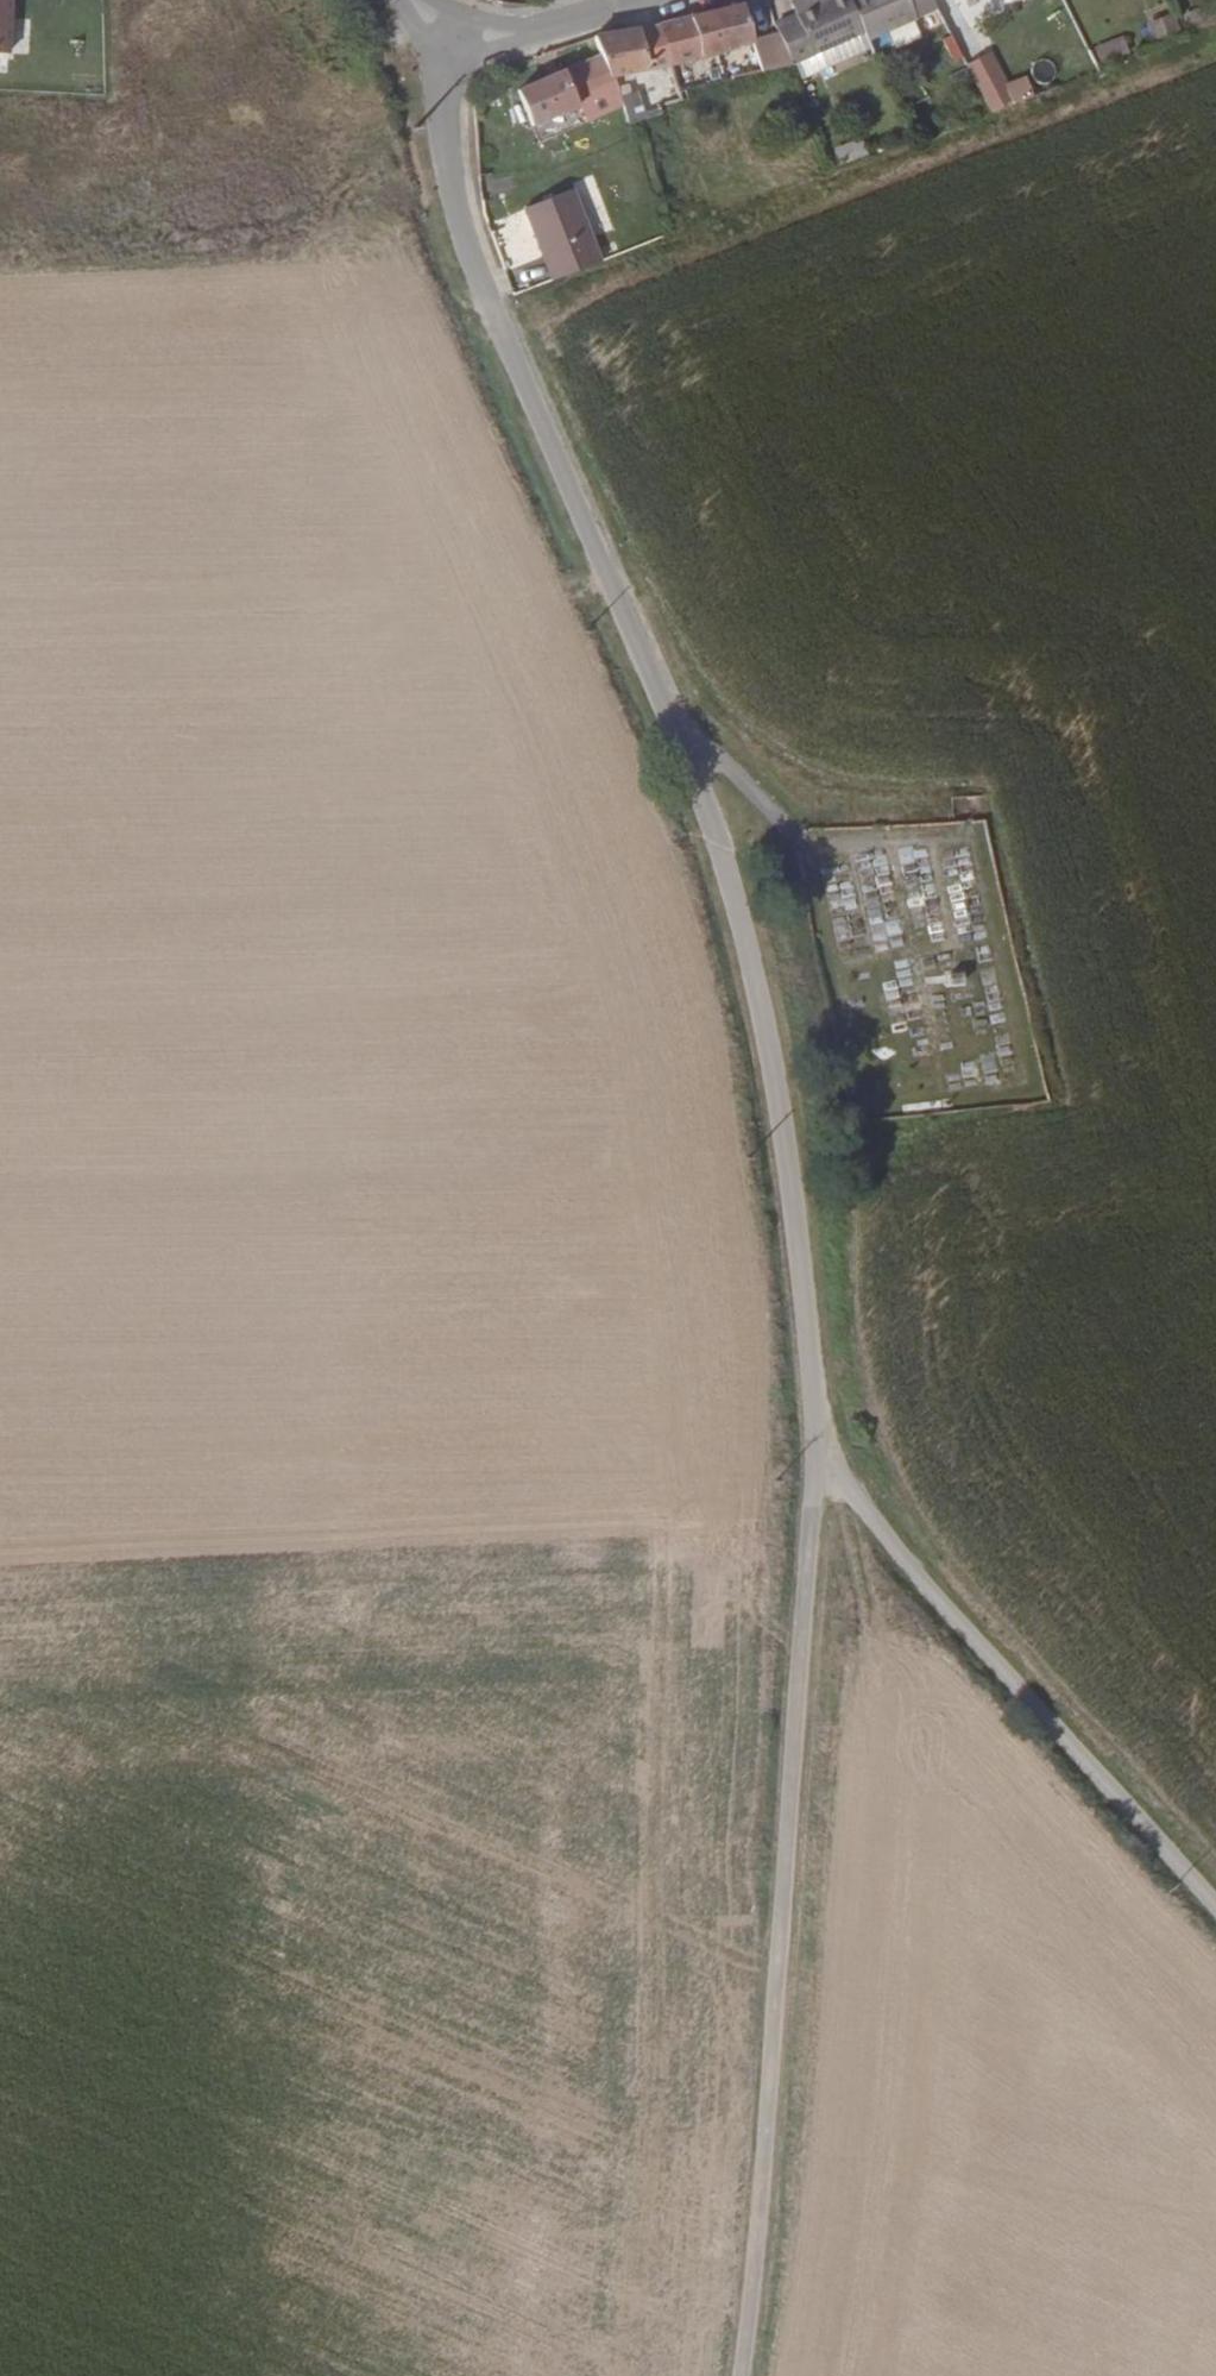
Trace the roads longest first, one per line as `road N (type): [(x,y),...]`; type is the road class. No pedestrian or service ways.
road 1 (track): [(741,2375),(808,1629),(820,1379),(813,1217),(735,887),(679,713)]
road 2 (track): [(820,1379),(873,1509),(1215,1920)]
road 3 (residential): [(634,0),(444,51),(418,0)]

